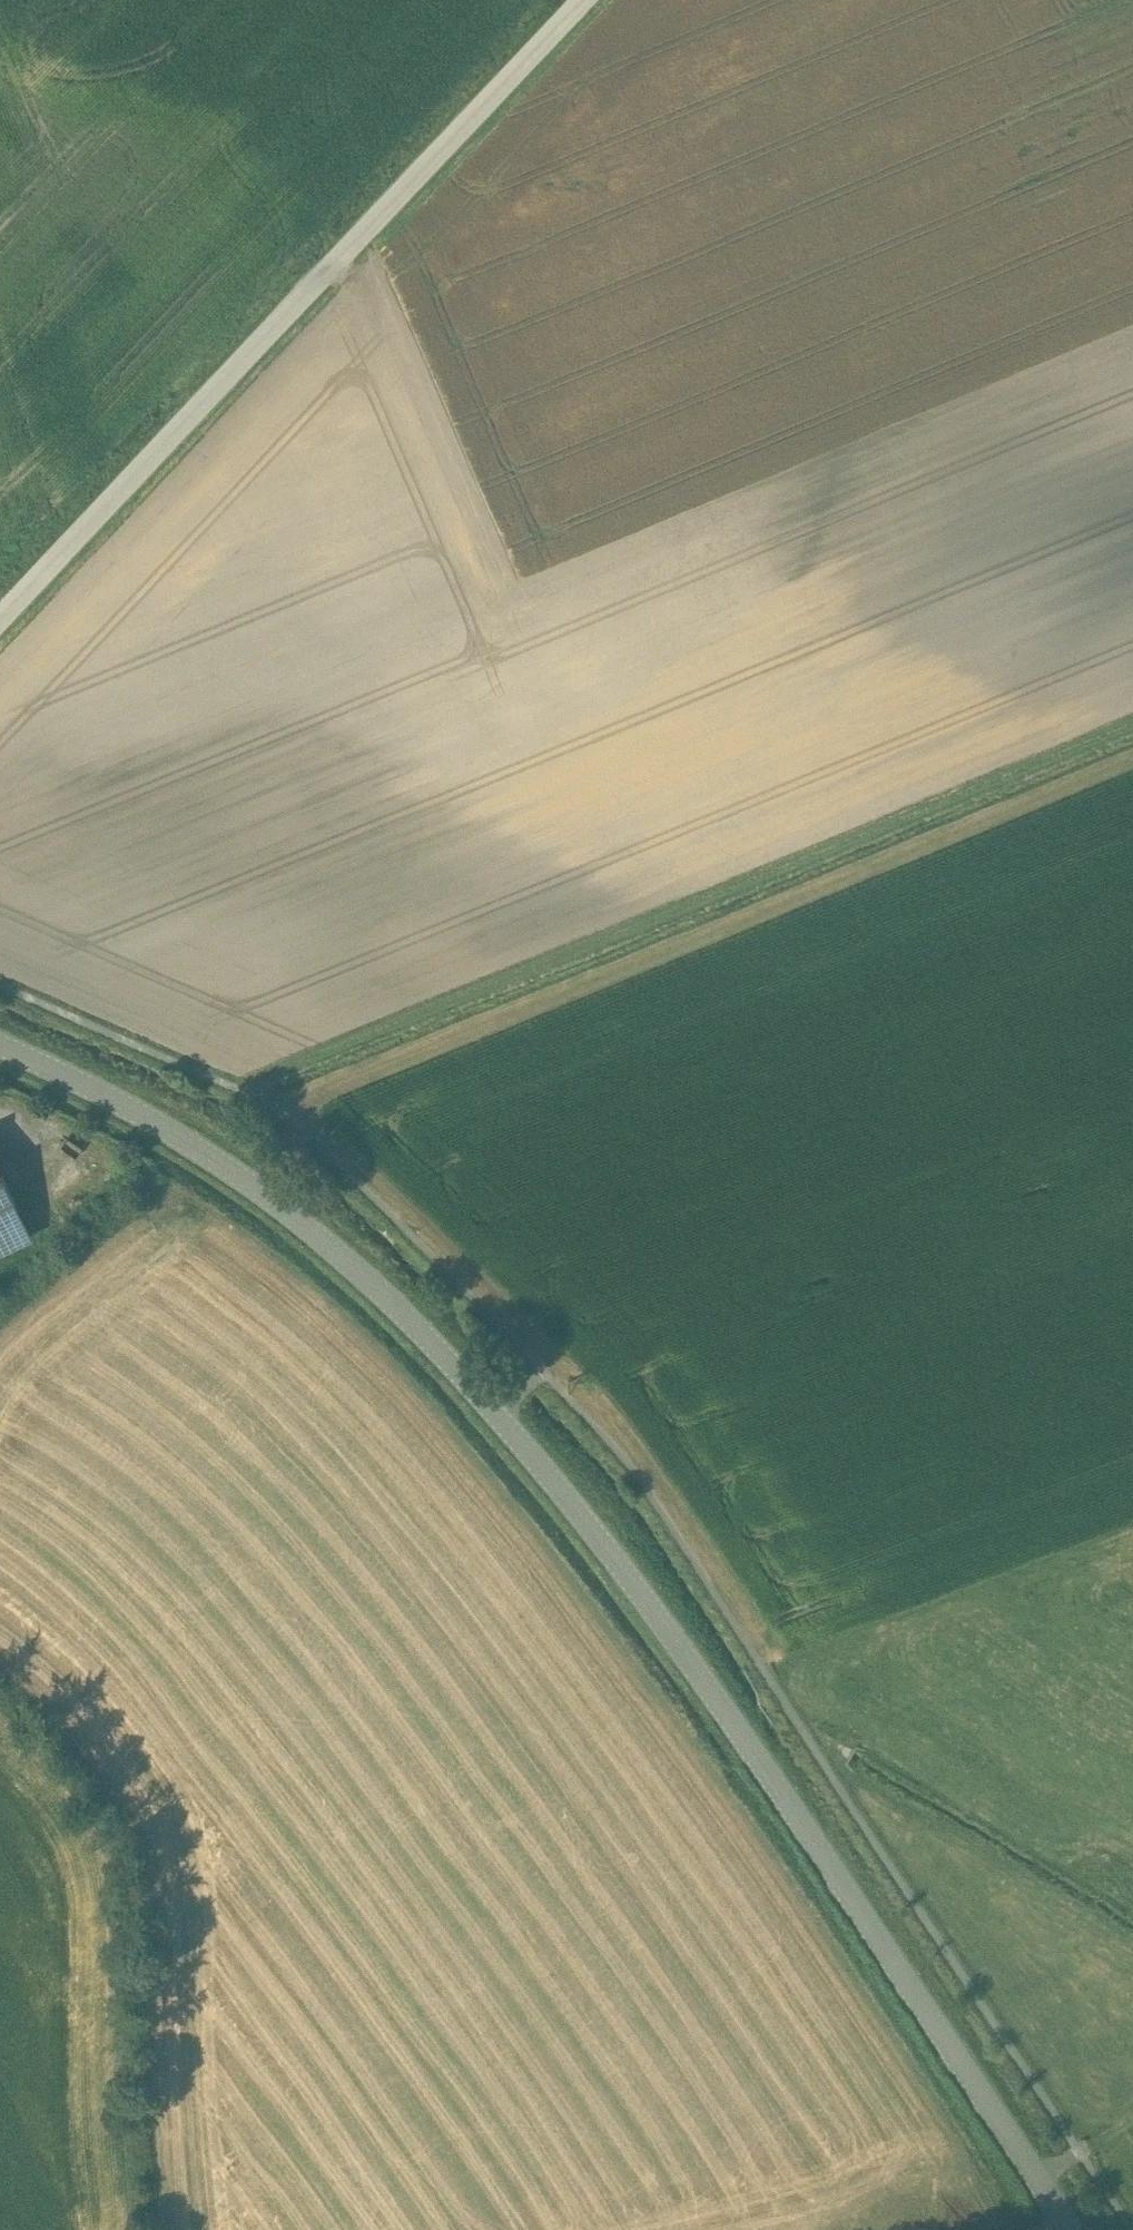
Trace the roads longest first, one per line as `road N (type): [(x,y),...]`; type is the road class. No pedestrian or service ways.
road 1 (tertiary): [(1070,2229),(645,1602),(460,1374),(353,1266),(259,1190),(100,1089),(0,1043)]
road 2 (unclassified): [(0,617),(579,0)]

